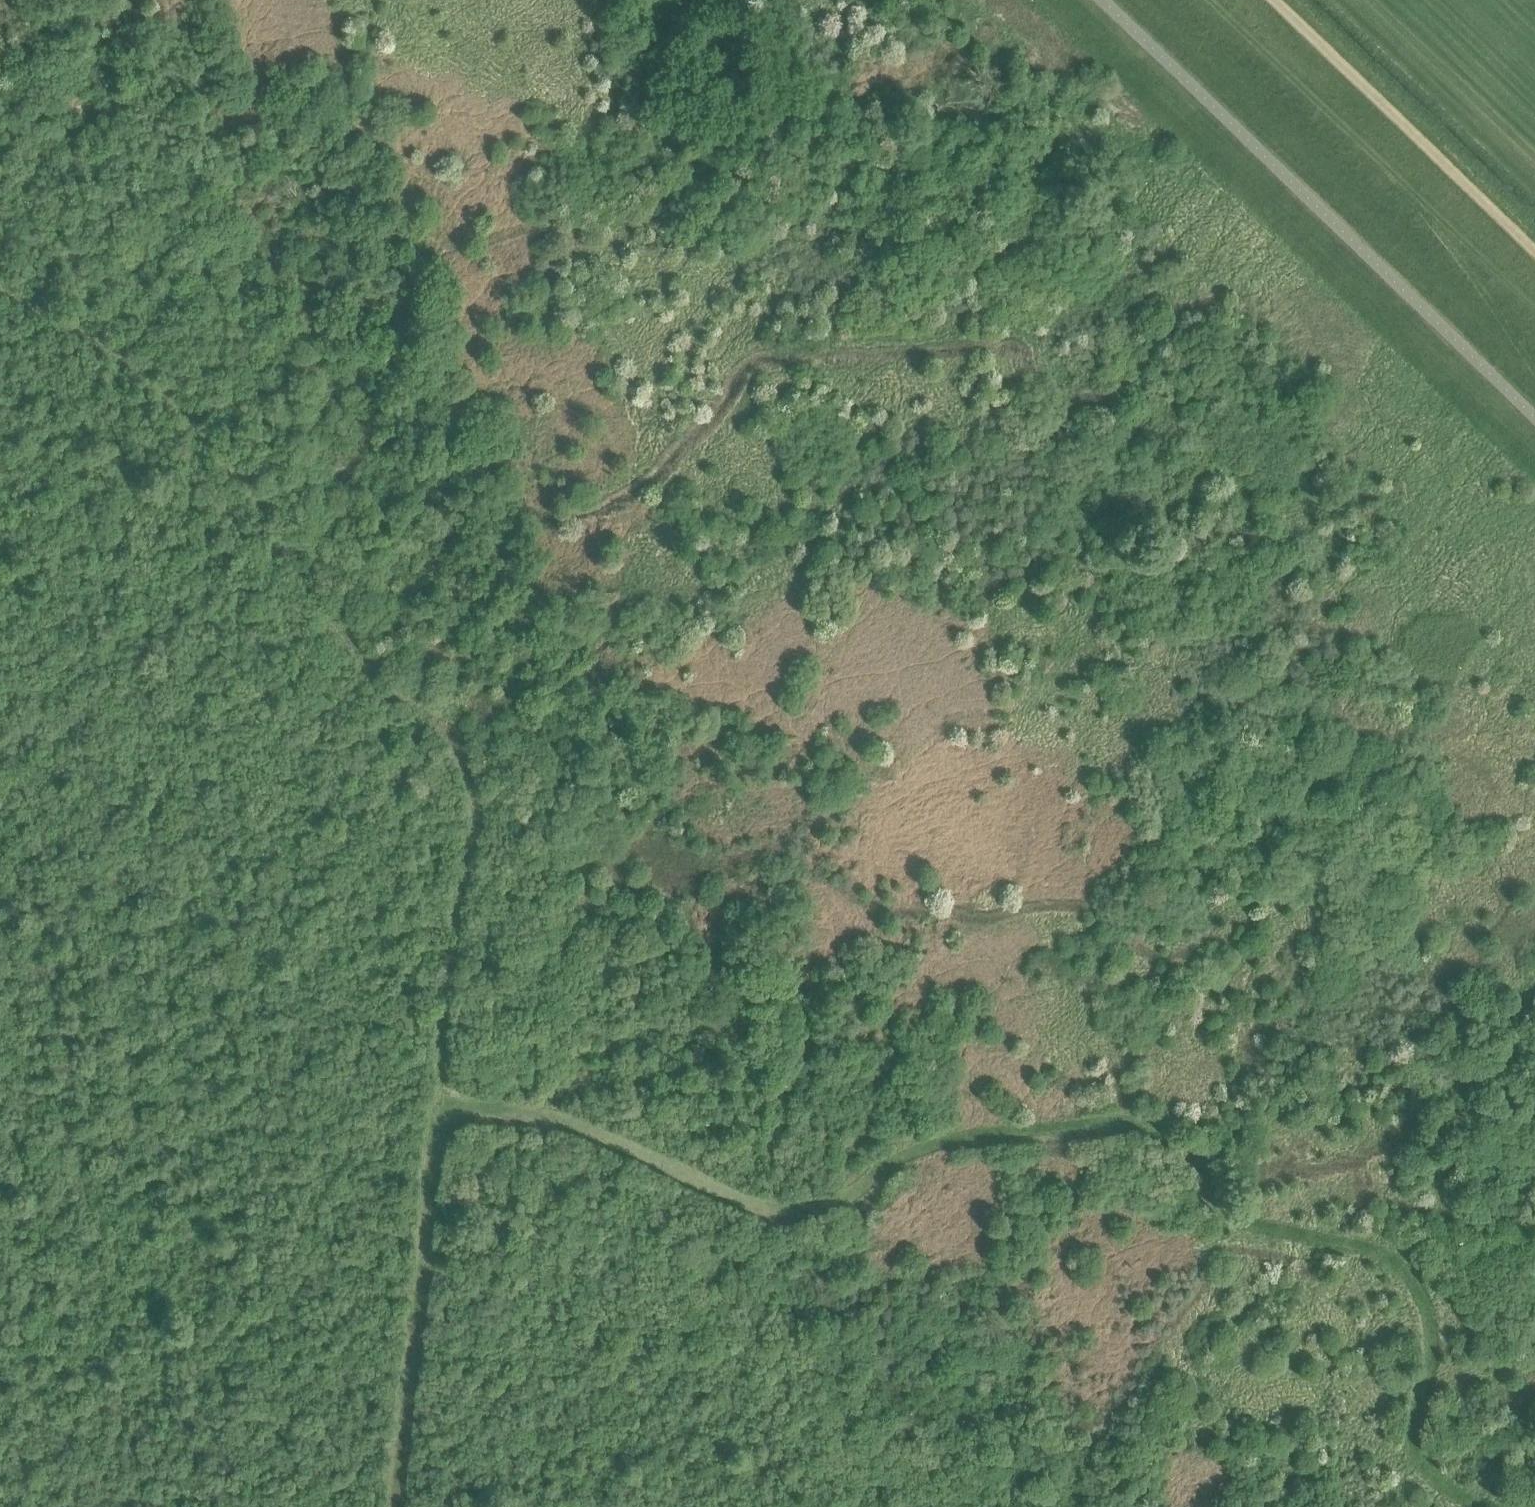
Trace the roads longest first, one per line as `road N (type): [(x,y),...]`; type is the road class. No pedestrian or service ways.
road 1 (track): [(1480,1506),(1424,1469),(1413,1444),(1431,1328),(1430,1306),(1411,1275),(1345,1240),(1237,1220),(1174,1155),(1137,1133),(931,1144),(852,1194),(807,1209),(712,1184),(582,1124),(511,1109),(434,1107)]
road 2 (track): [(434,1107),(443,986),(476,819),(457,757),(430,720),(368,670),(334,630),(214,449),(163,395),(95,343),(0,292)]
road 3 (track): [(392,1506),(434,1107)]

